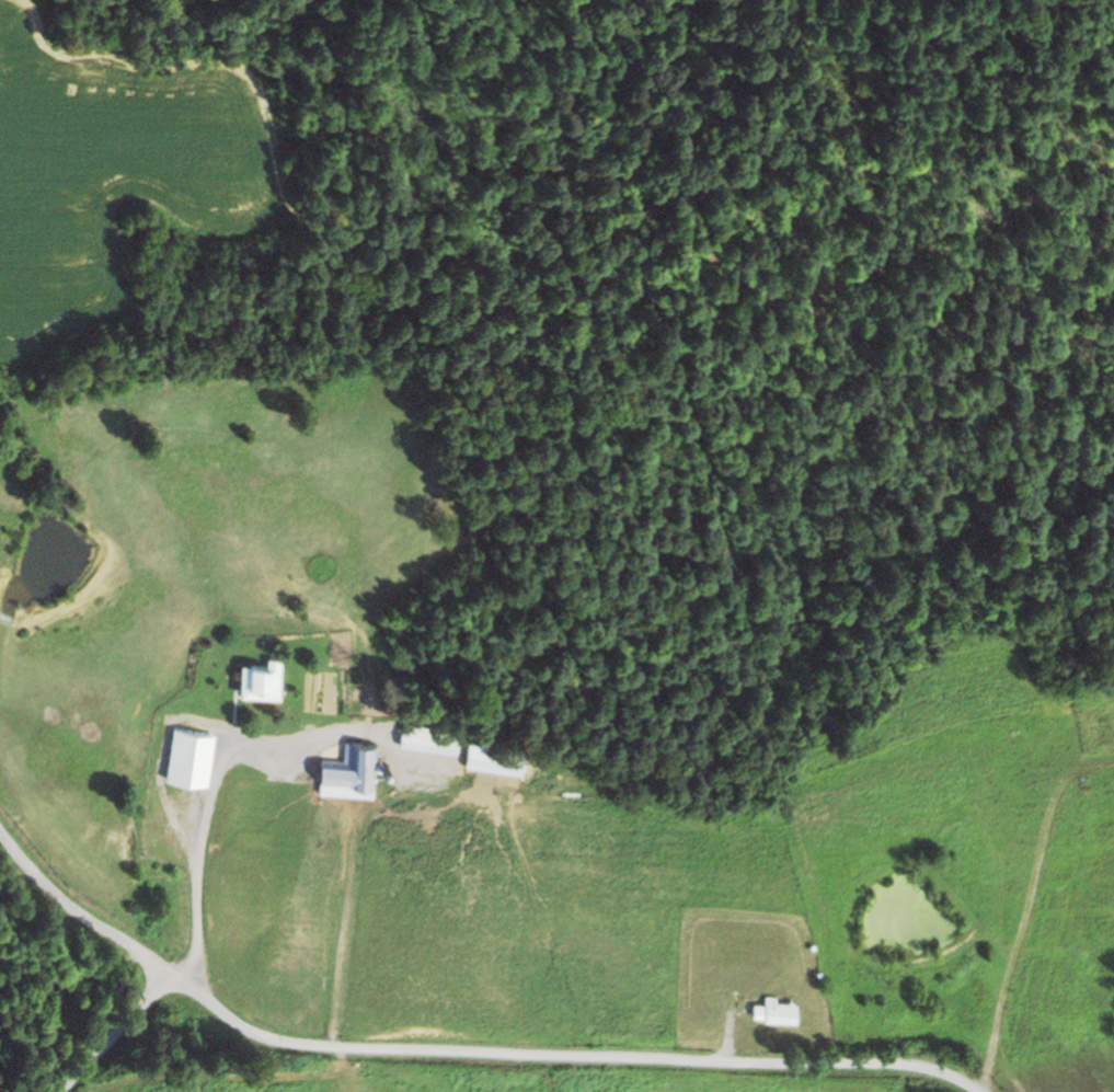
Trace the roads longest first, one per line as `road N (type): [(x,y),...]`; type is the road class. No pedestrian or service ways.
road 1 (residential): [(985,1091),(943,1068),(886,1059),(674,1057),(273,1035),(69,901),(0,825)]
road 2 (residential): [(67,1091),(174,974)]

